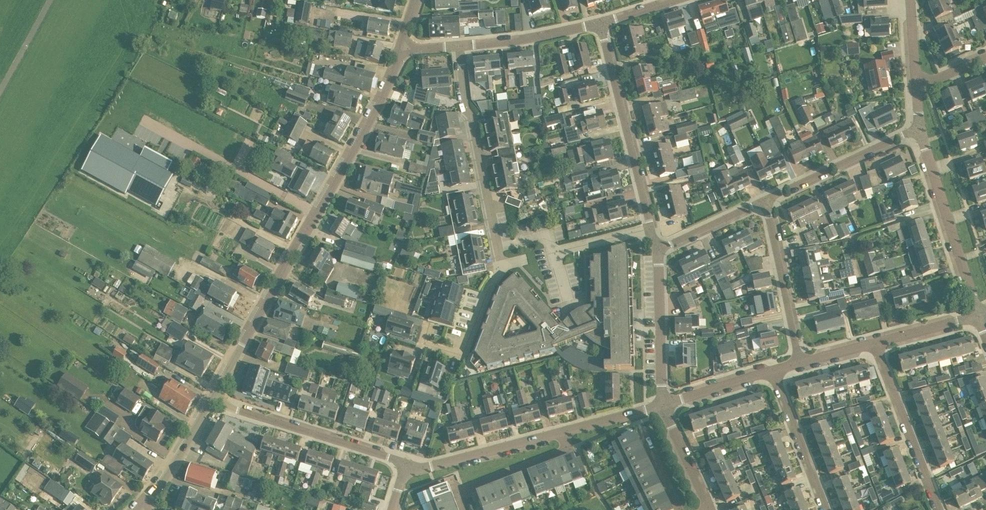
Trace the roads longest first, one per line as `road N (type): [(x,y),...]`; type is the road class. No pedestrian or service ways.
road 1 (residential): [(209,401),(361,137),(401,49)]
road 2 (residential): [(658,249),(599,23)]
road 3 (residential): [(502,271),(460,45)]
road 4 (residential): [(209,401),(407,462)]
road 5 (residential): [(977,315),(920,126)]
road 6 (residential): [(938,509),(875,342)]
road 7 (residential): [(768,199),(920,126)]
road 8 (unclassified): [(800,363),(768,199)]
road 9 (residential): [(407,462),(424,468),(565,431)]
road 10 (residential): [(663,405),(658,249)]
road 11 (residential): [(825,509),(772,371)]
road 12 (residential): [(460,45),(599,23)]
road 13 (residential): [(456,492),(565,450),(565,431)]
road 14 (residential): [(137,509),(209,401)]
road 15 (residential): [(658,249),(768,199)]

